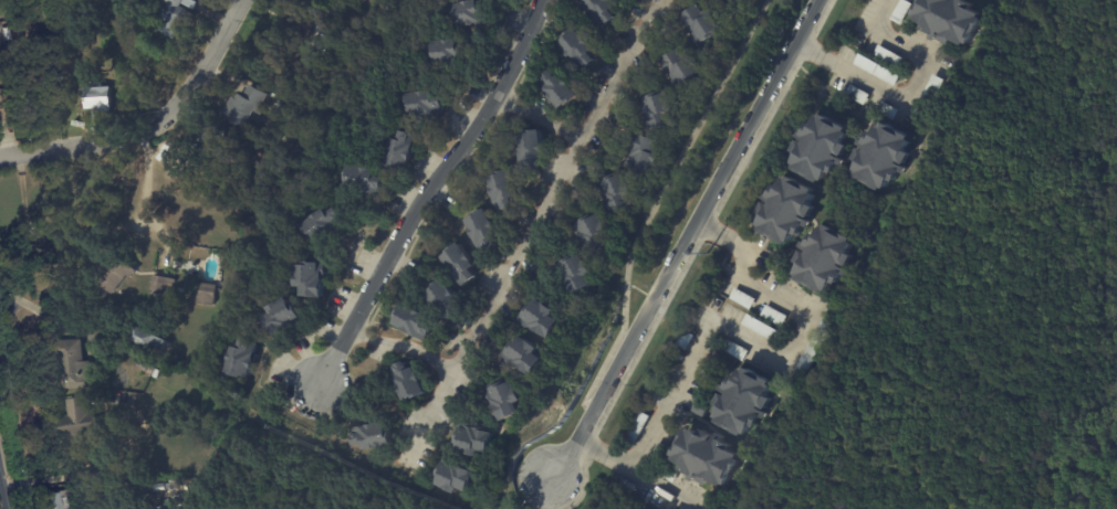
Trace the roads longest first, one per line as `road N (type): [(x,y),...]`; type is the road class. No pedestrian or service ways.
road 1 (residential): [(582,448),(823,0)]
road 2 (residential): [(543,0),(498,100),(410,218),(323,390)]
road 3 (residential): [(245,0),(200,83),(157,125),(0,153)]

